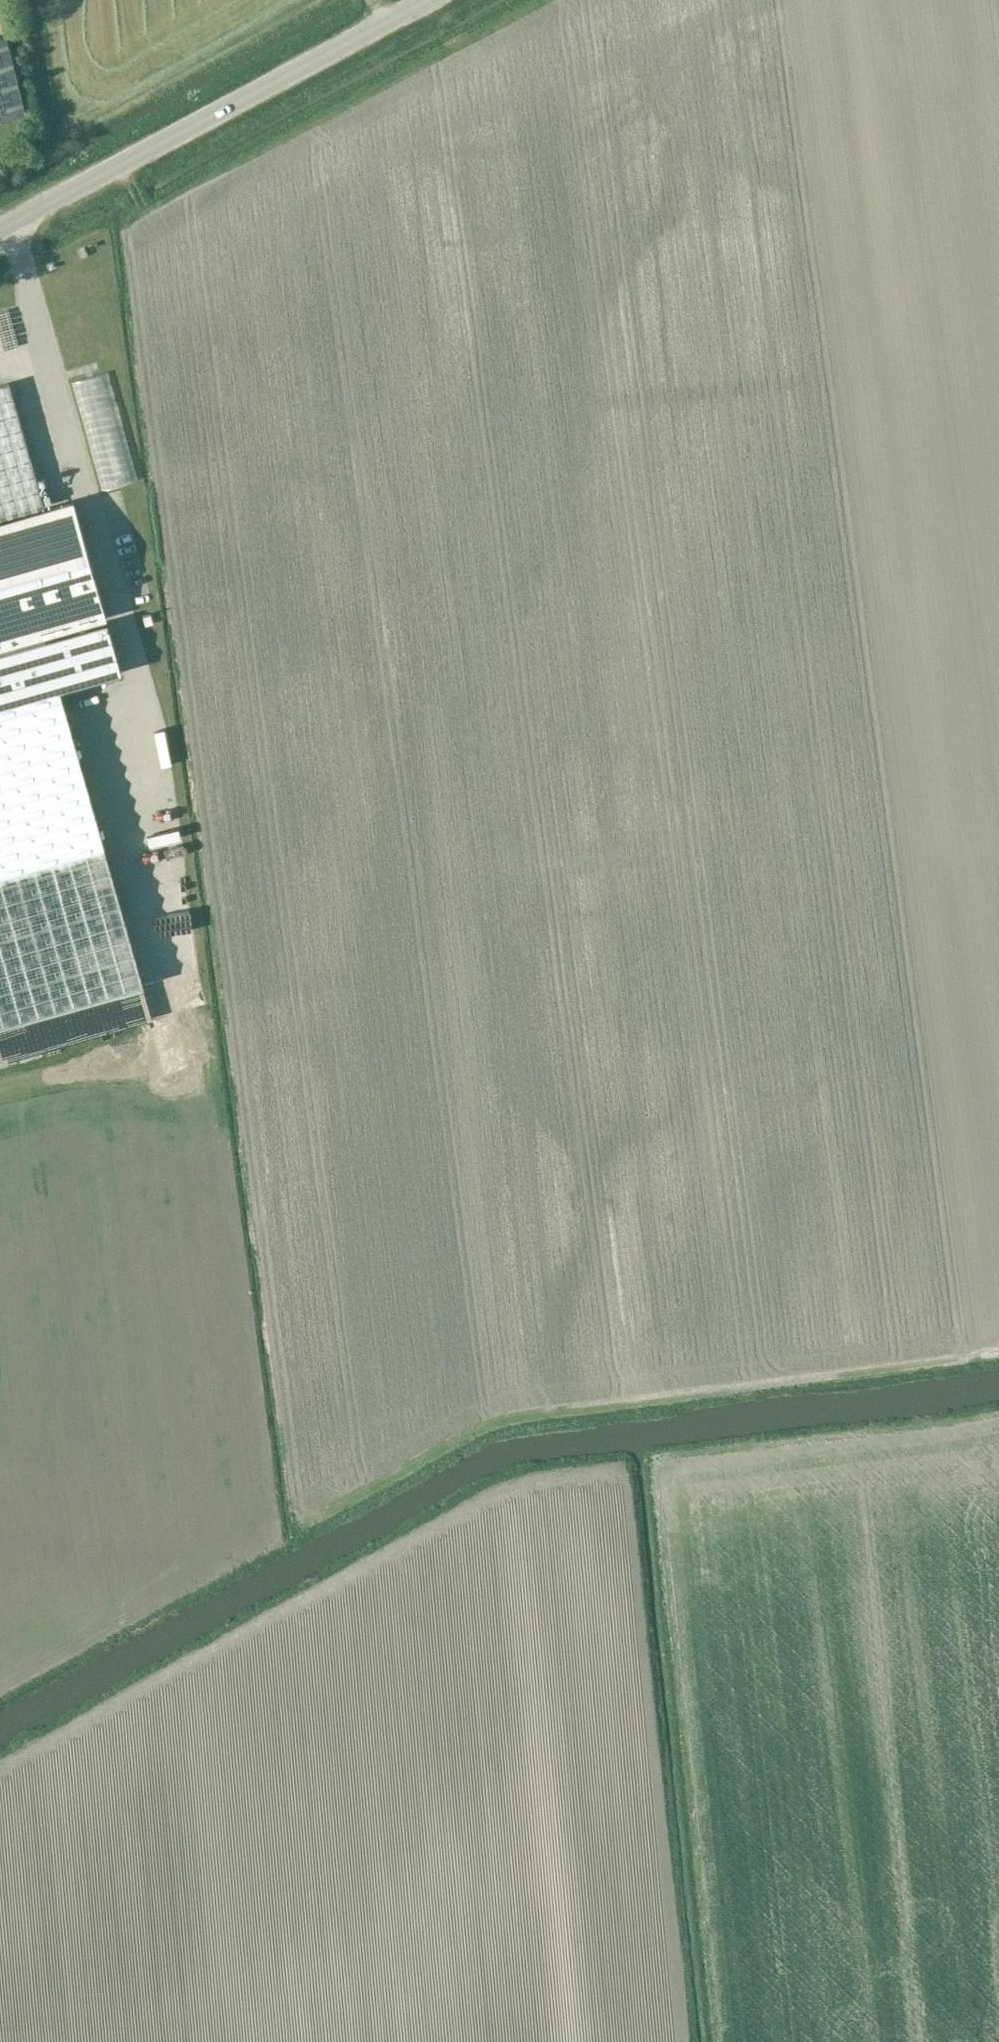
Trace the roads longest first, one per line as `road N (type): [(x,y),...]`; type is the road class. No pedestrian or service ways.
road 1 (unclassified): [(0,231),(429,0)]

